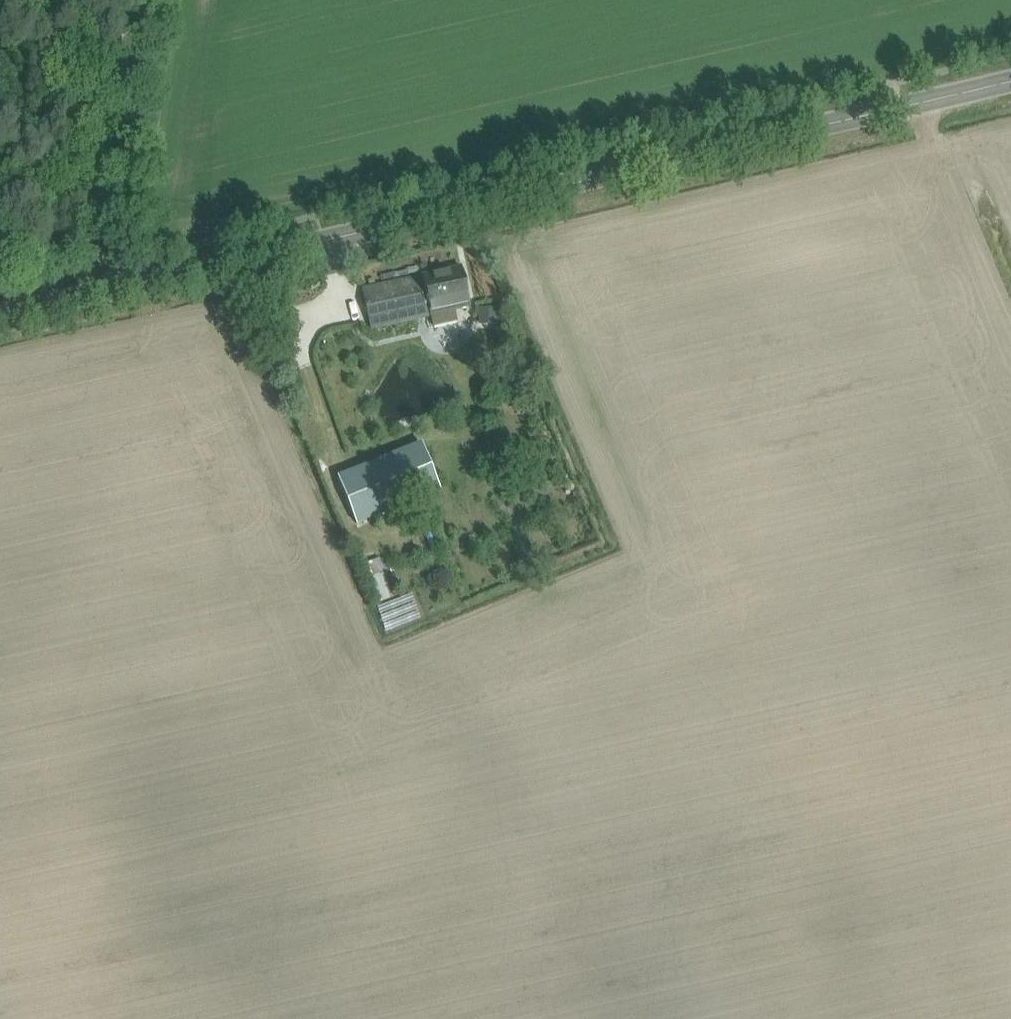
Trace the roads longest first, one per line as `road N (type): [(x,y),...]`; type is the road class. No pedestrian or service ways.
road 1 (tertiary): [(0,311),(1010,76)]

